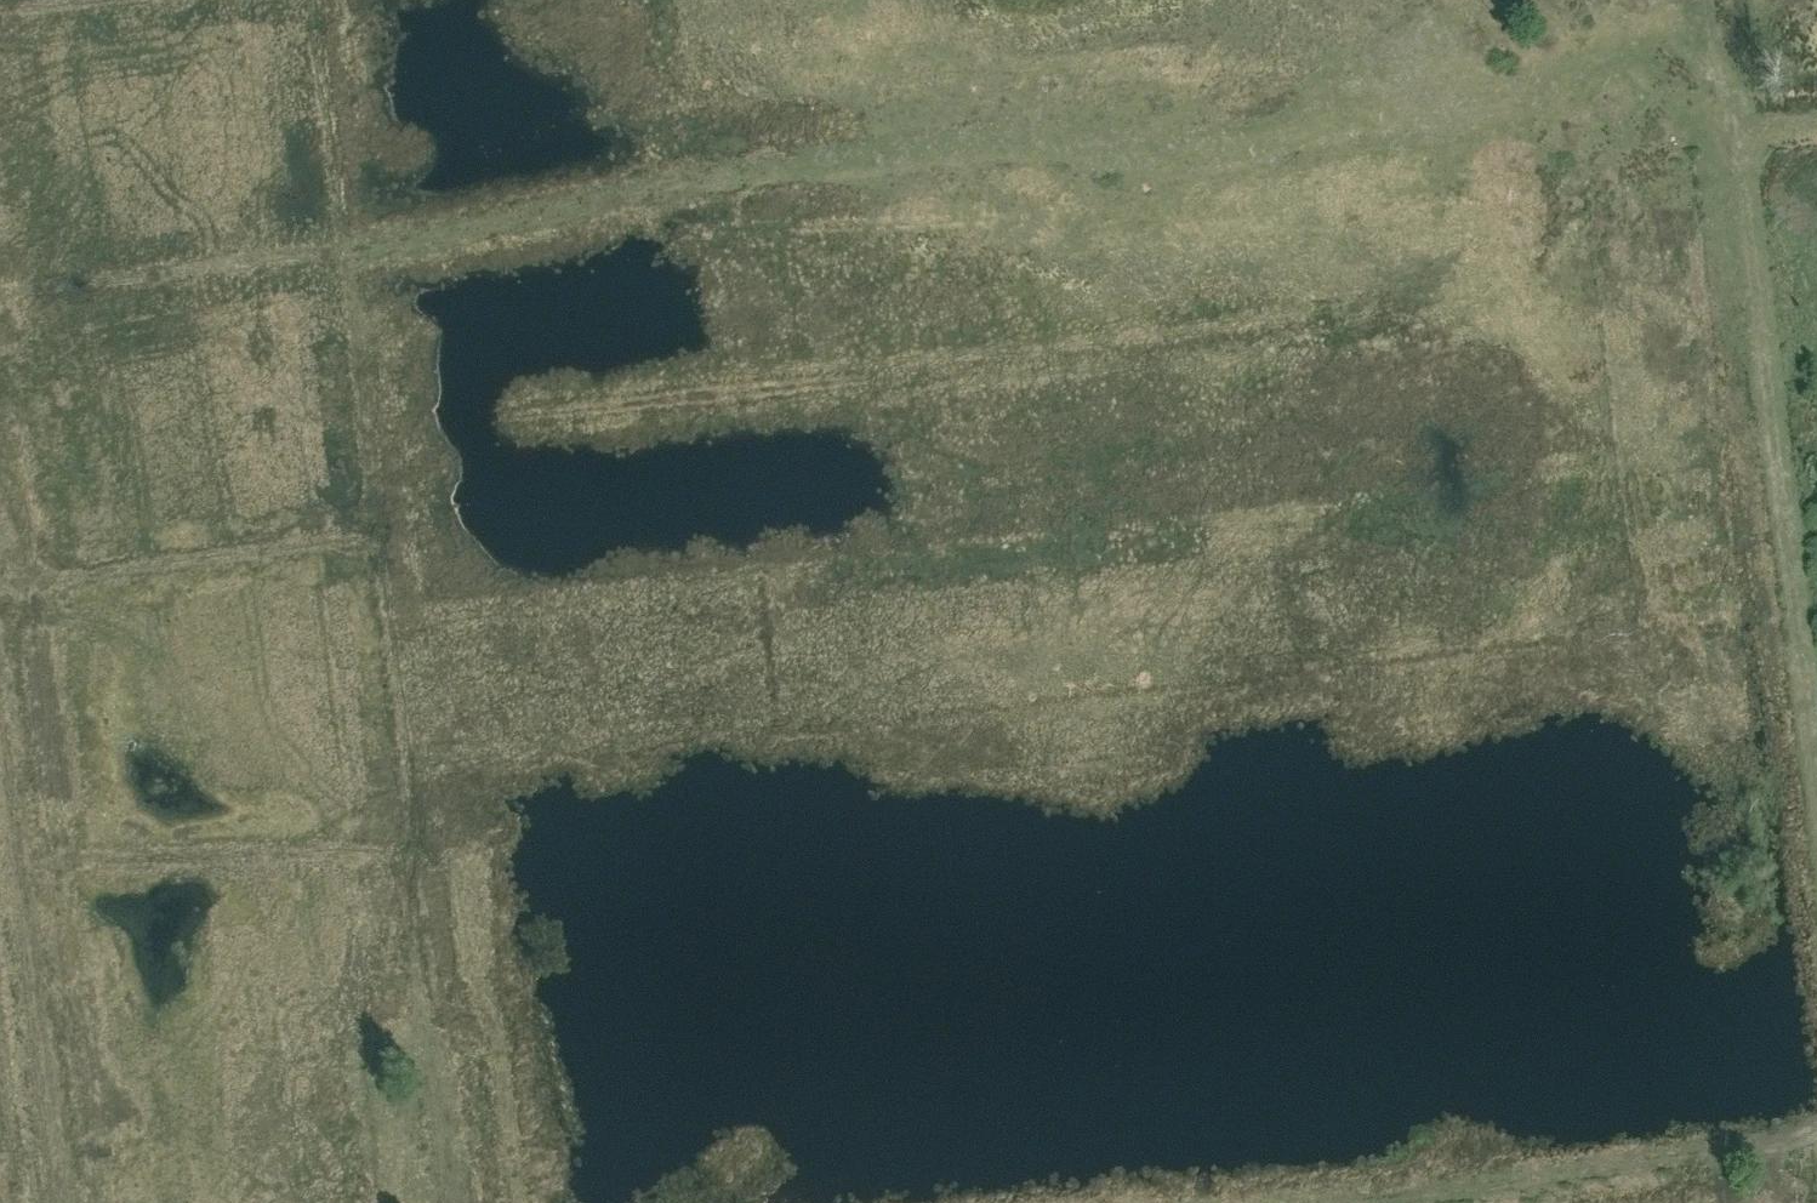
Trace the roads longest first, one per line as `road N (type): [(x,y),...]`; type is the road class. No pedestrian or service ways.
road 1 (track): [(1816,943),(1725,134),(1816,123)]

